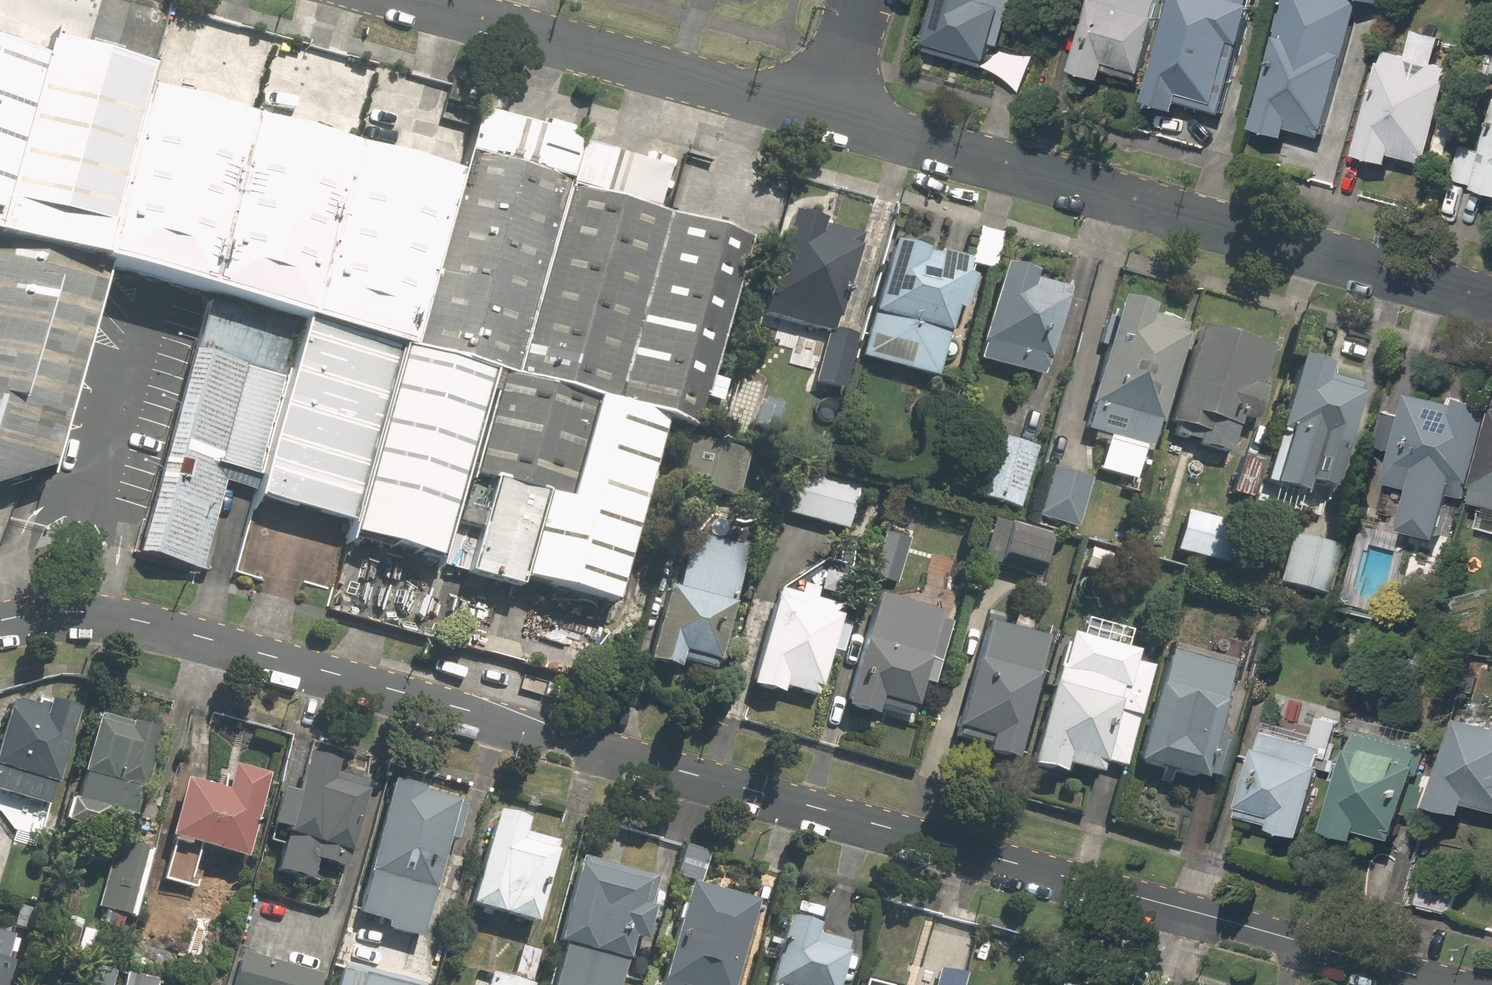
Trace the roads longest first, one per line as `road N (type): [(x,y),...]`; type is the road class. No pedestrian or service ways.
road 1 (residential): [(145,620),(1443,984)]
road 2 (tertiary): [(1491,300),(823,110)]
road 3 (tertiary): [(823,110),(419,0)]
road 4 (residential): [(145,620),(74,611),(0,620)]

